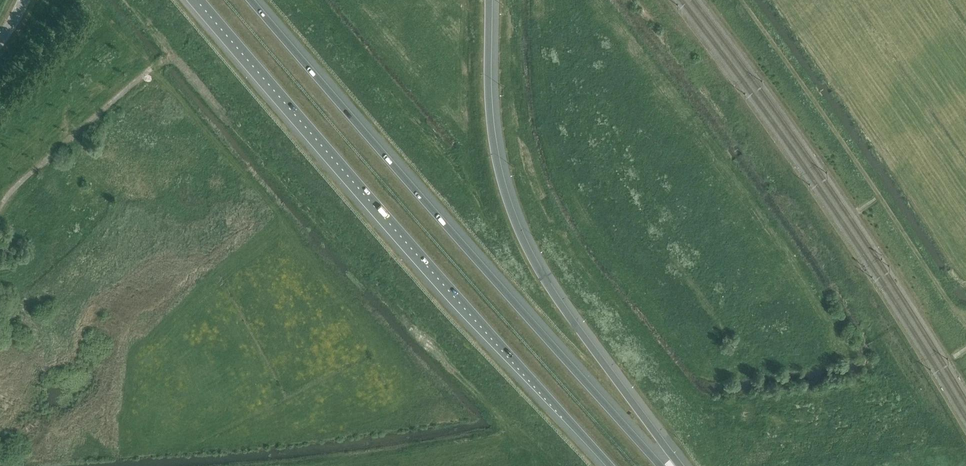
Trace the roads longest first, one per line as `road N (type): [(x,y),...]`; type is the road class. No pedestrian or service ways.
road 1 (trunk): [(660,465),(250,0)]
road 2 (trunk): [(200,0),(610,465)]
road 3 (trunk): [(676,465),(520,236),(493,147),(489,0)]
road 4 (track): [(965,326),(741,0)]

